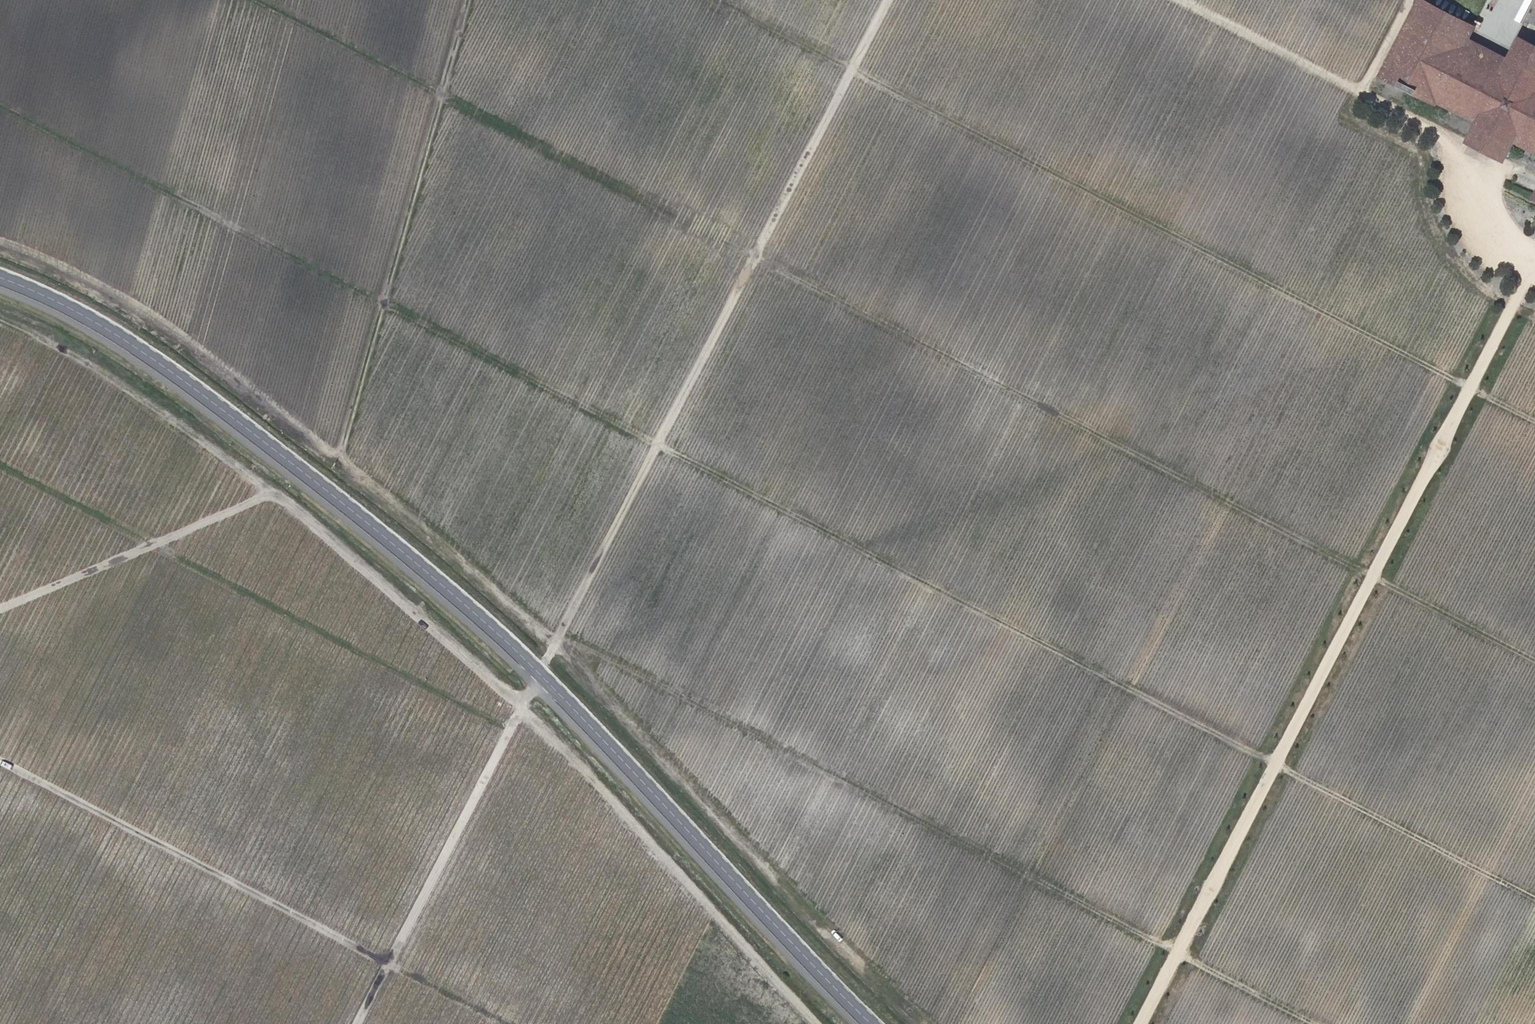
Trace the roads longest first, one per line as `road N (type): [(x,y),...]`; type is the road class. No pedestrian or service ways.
road 1 (tertiary): [(871,1023),(612,749),(433,578),(138,351),(0,280)]
road 2 (track): [(844,69),(354,1023)]
road 3 (track): [(654,444),(1534,899)]
road 4 (track): [(749,257),(1534,661)]
road 5 (track): [(472,0),(347,457),(312,483),(291,484),(0,611)]
road 6 (track): [(274,493),(518,706),(821,1023)]
road 7 (track): [(1180,0),(1442,137),(1464,199),(1534,270)]
road 8 (track): [(385,964),(0,763)]
road 9 (track): [(347,457),(554,643)]
road 10 (track): [(886,0),(844,69),(713,0)]

